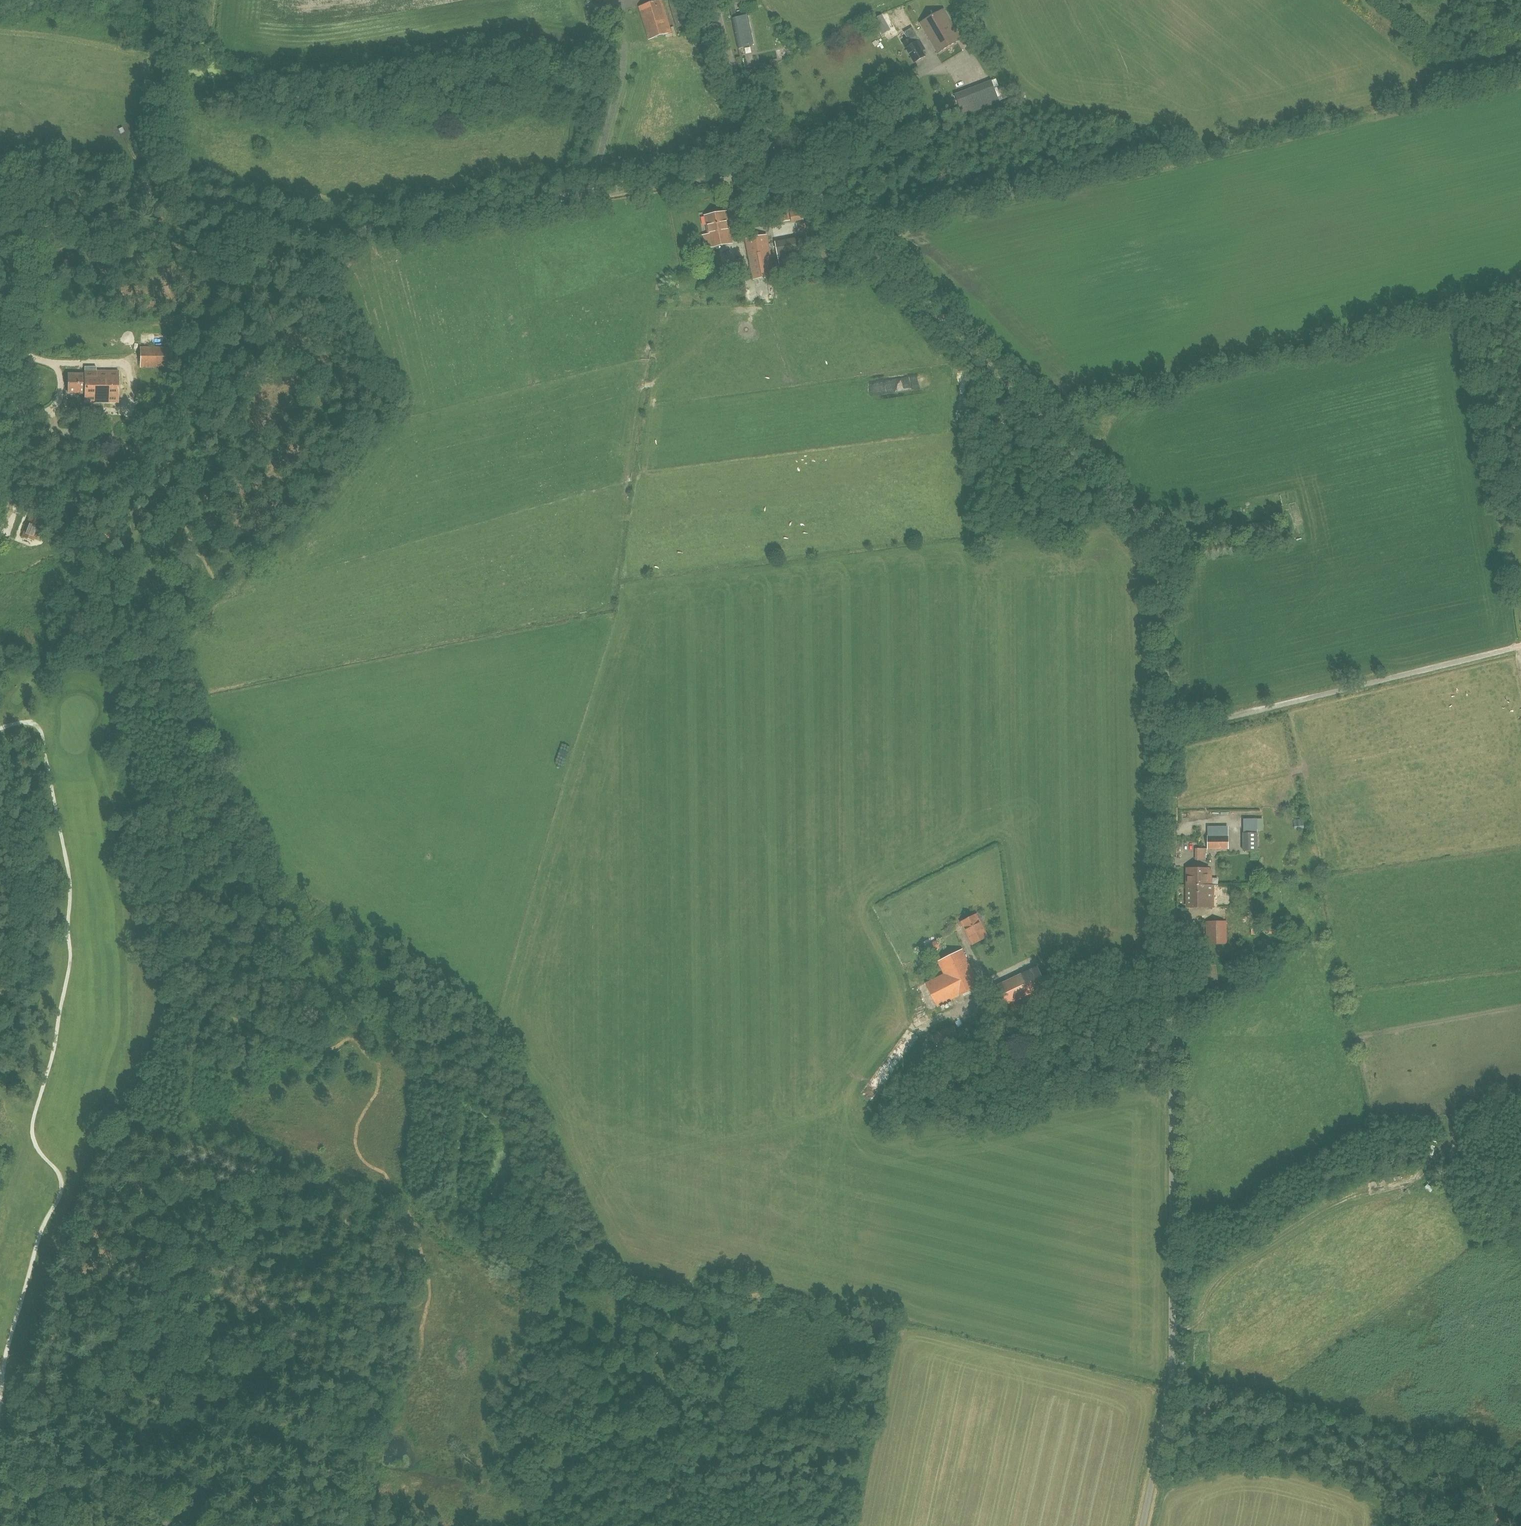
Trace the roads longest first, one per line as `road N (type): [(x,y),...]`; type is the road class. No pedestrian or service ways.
road 1 (unclassified): [(1142,1525),(1172,1381),(1163,553),(787,158)]
road 2 (unclassified): [(787,158),(359,229),(0,157)]
road 3 (unclassified): [(787,158),(729,65),(711,0)]

